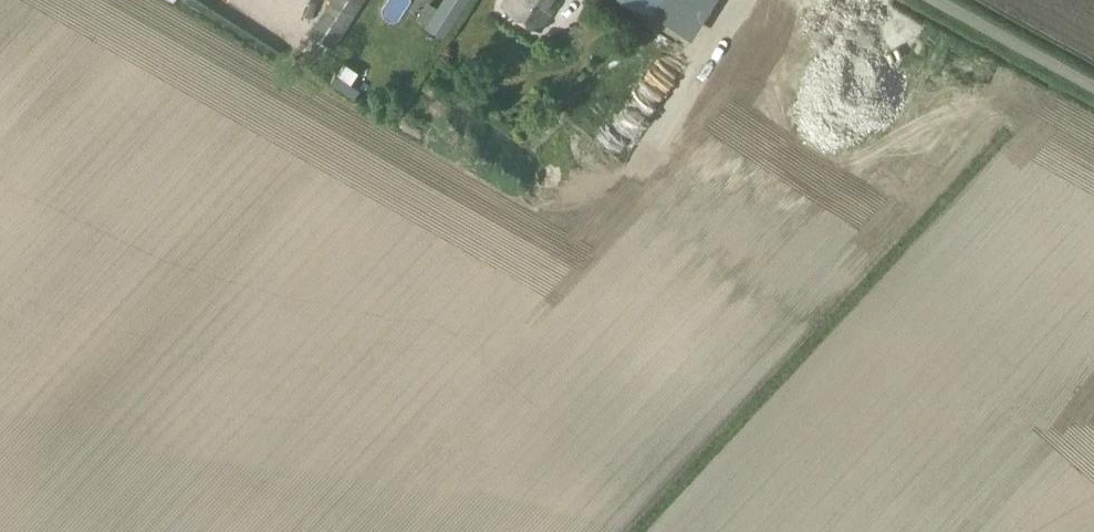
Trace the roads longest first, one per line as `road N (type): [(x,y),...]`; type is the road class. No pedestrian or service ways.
road 1 (unclassified): [(1093,85),(940,0)]

